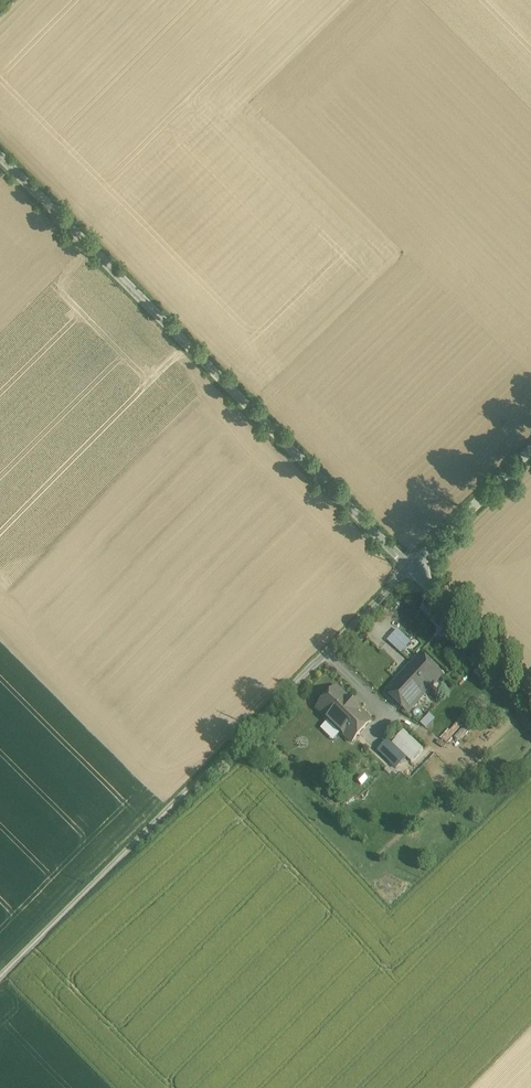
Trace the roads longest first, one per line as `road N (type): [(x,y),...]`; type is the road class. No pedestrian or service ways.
road 1 (tertiary): [(0,154),(412,567)]
road 2 (track): [(412,567),(0,980)]
road 3 (tertiary): [(412,567),(530,686)]
road 4 (tertiary): [(530,450),(412,567)]

